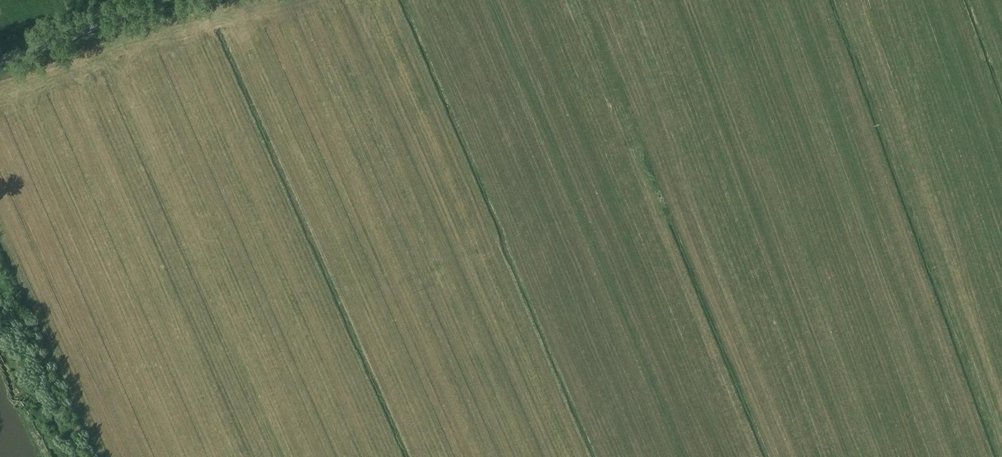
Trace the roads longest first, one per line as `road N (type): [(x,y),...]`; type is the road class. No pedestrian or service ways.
road 1 (unclassified): [(0,61),(191,0)]

